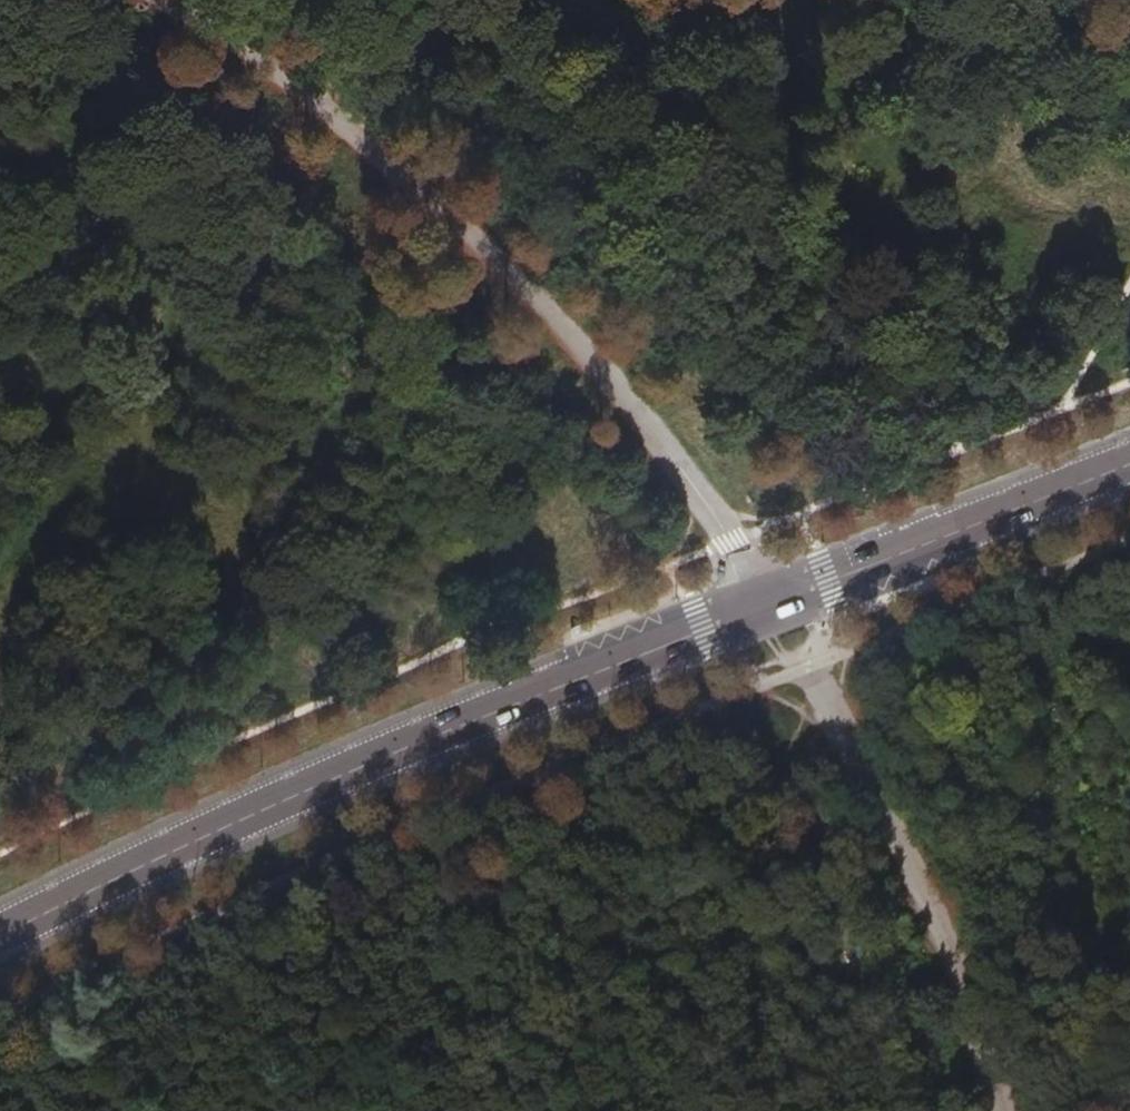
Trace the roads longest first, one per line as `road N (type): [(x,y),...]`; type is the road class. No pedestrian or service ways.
road 1 (tertiary): [(0,935),(416,745),(1129,465)]

